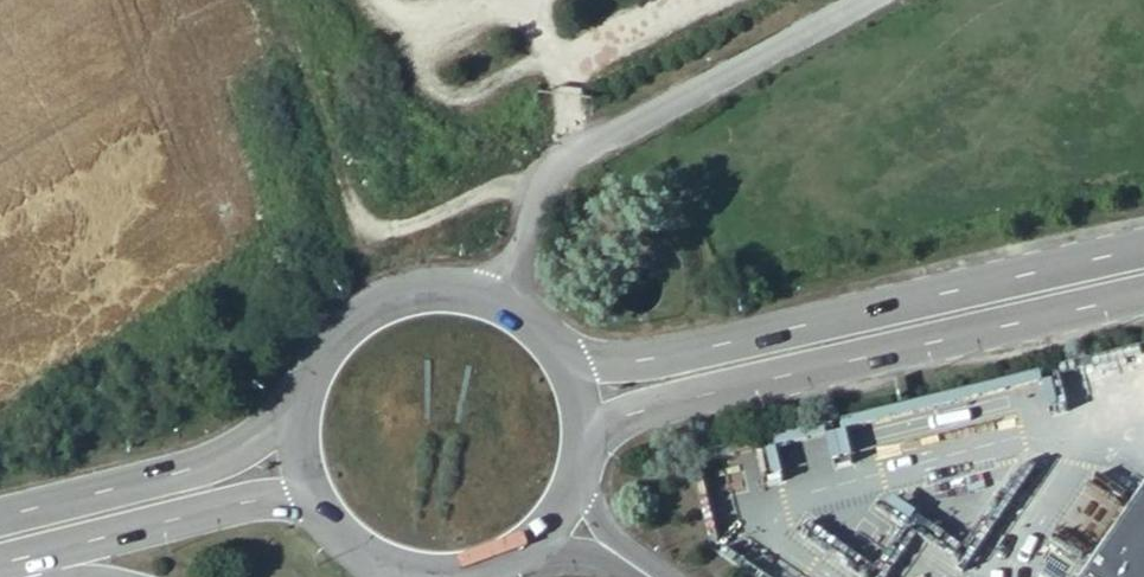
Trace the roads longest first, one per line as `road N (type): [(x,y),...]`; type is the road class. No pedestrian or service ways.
road 1 (secondary): [(1143,248),(646,359),(564,362)]
road 2 (secondary): [(582,435),(637,409),(1143,293)]
road 3 (residential): [(494,302),(548,178),(571,151),(851,0)]
road 4 (secondary): [(302,403),(219,459),(0,516)]
road 5 (secondary): [(0,563),(239,503),(317,504)]
road 6 (secondary): [(494,302),(453,292),(410,295),(370,311),(337,337),(302,403)]
road 7 (secondary): [(455,576),(495,566),(559,515)]

